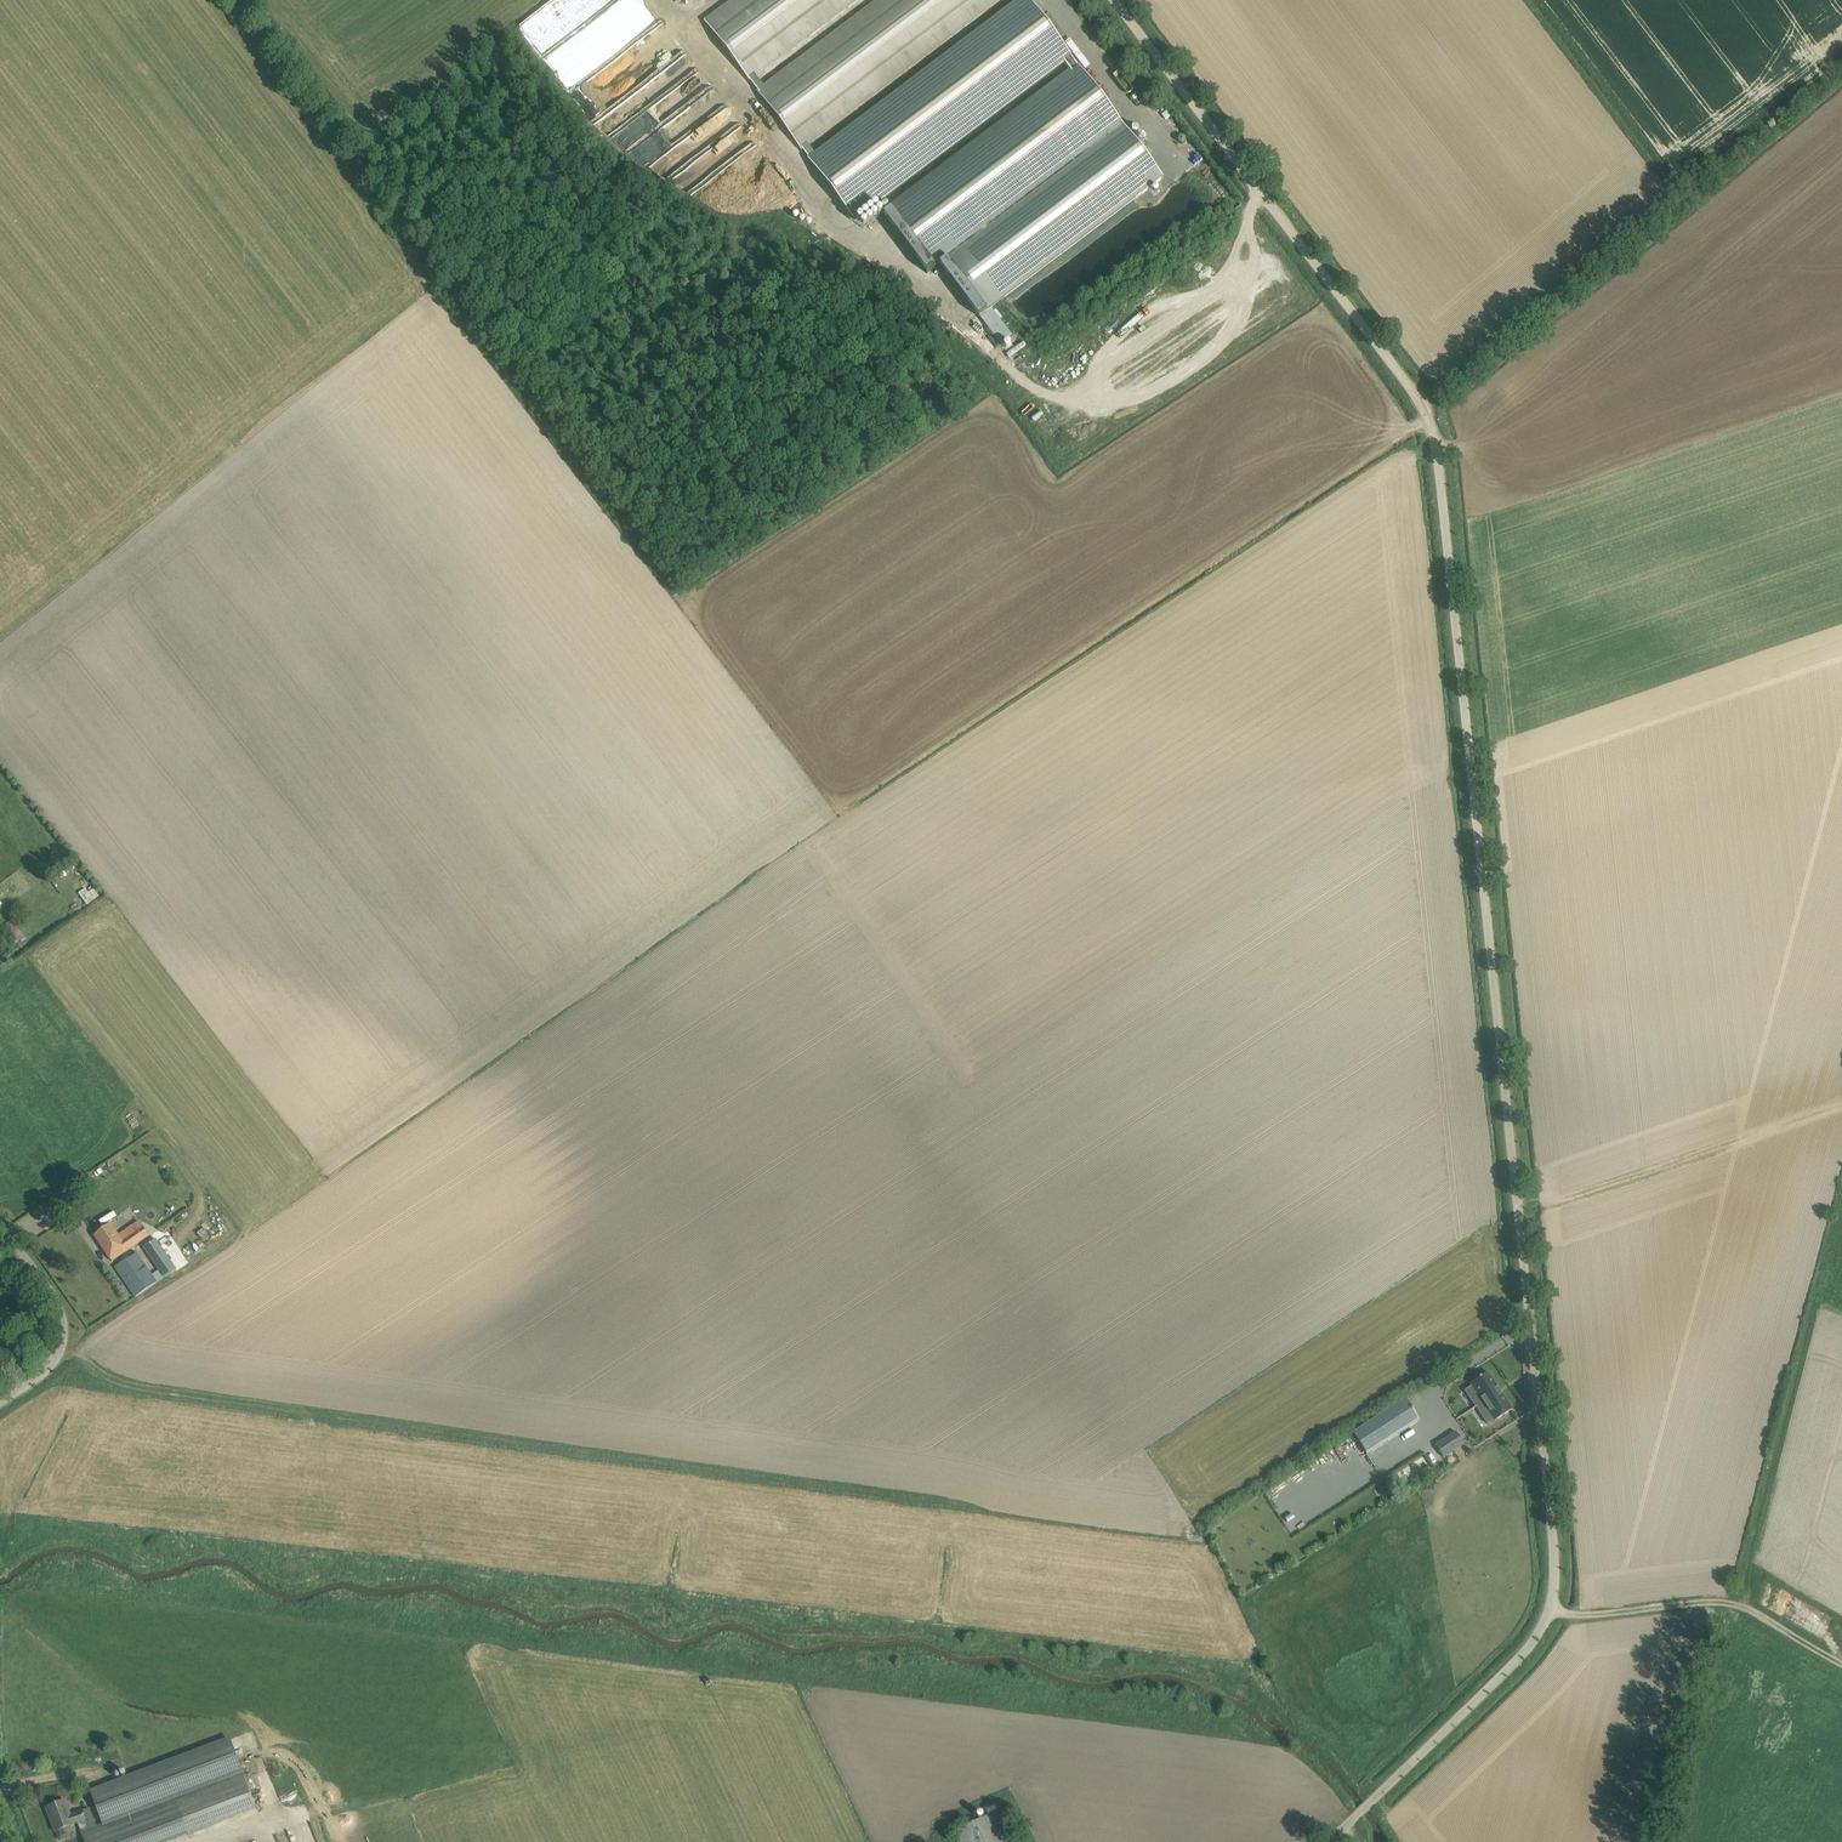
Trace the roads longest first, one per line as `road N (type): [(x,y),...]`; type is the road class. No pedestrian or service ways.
road 1 (unclassified): [(1330,1841),(1513,1665),(1557,1612),(1559,1558),(1441,457),(1416,387),(1116,0)]
road 2 (track): [(227,0),(842,802)]
road 3 (track): [(1557,1612),(1728,1603),(1841,1664)]
road 4 (unclassified): [(0,1401),(55,1360),(63,1338),(54,1294),(0,1221)]

